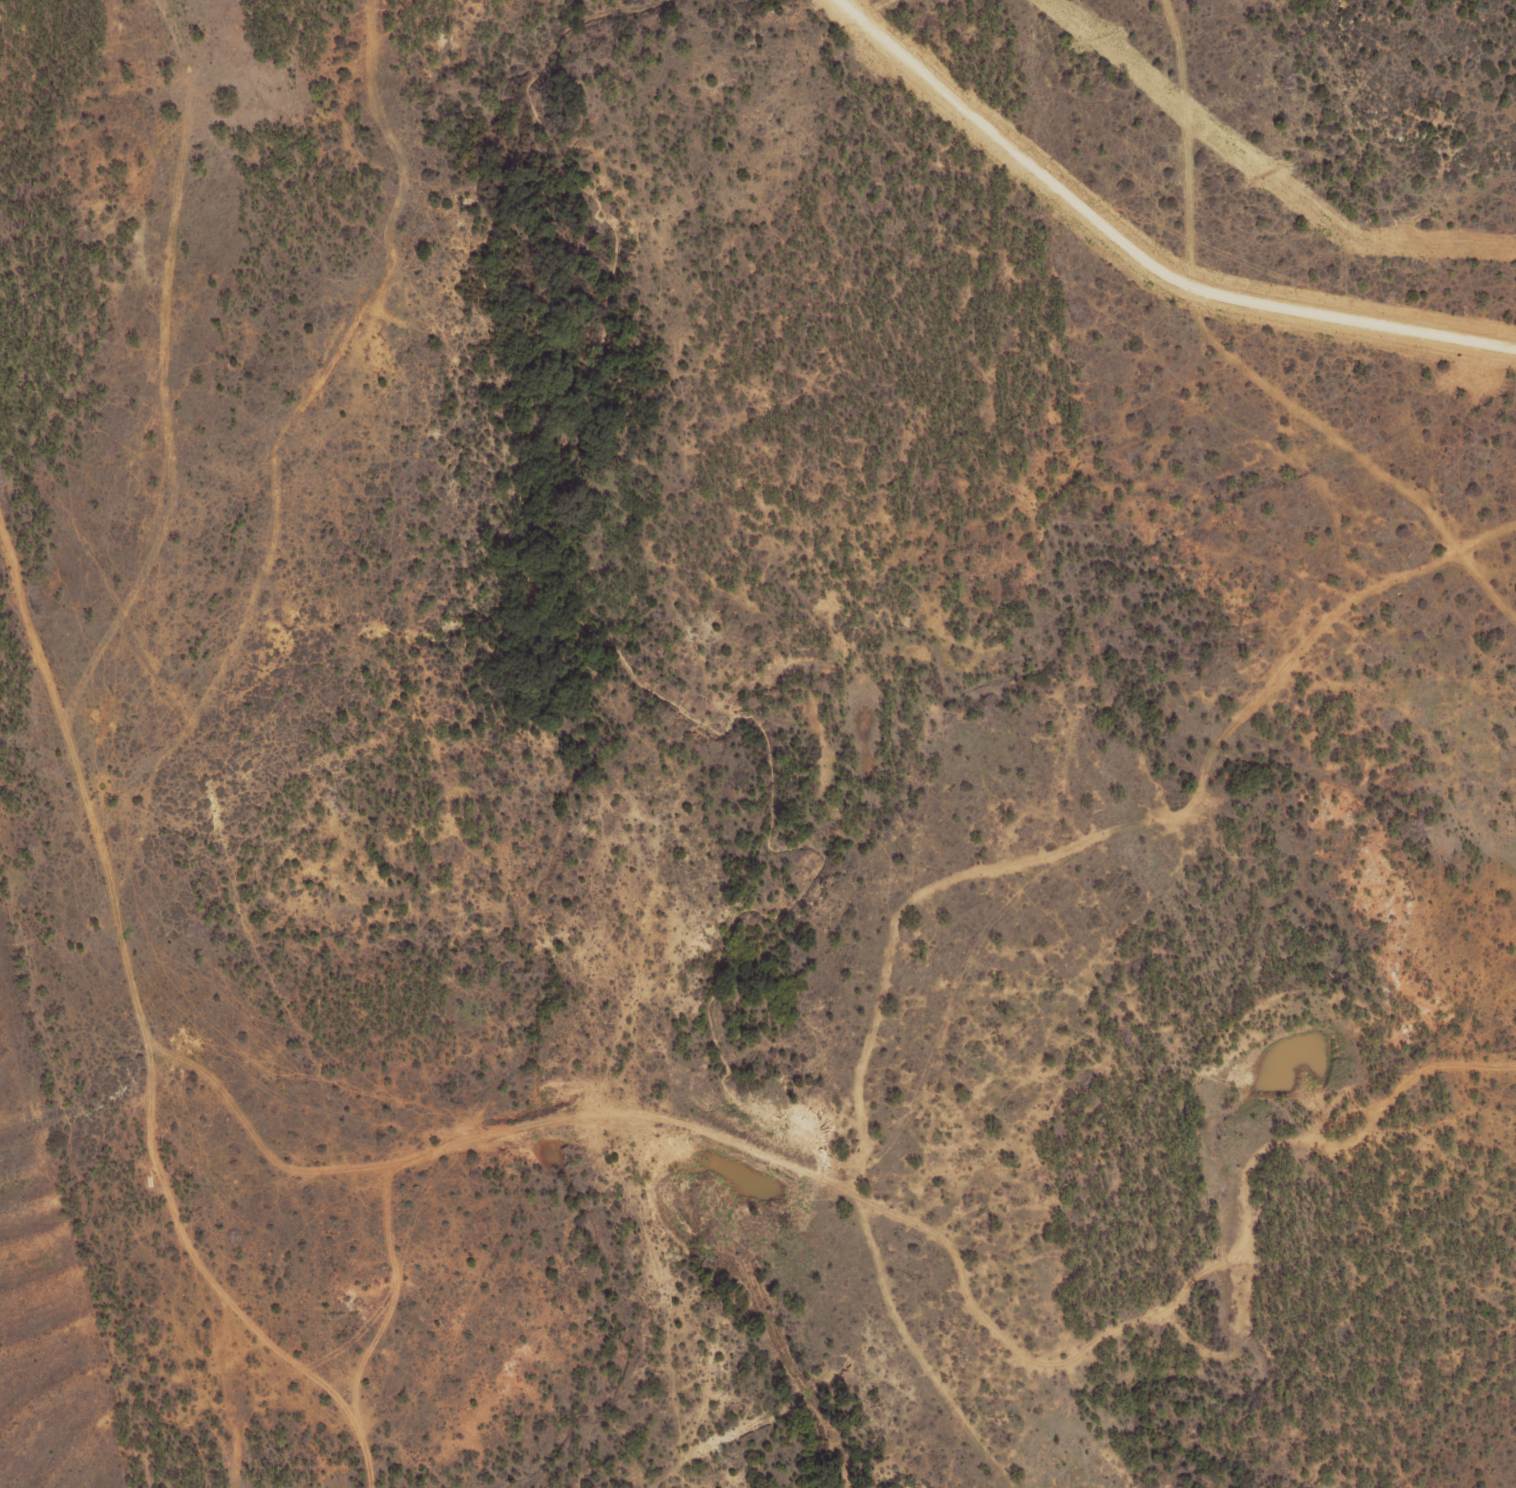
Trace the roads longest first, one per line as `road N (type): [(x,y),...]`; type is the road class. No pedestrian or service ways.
road 1 (track): [(1156,0),(1181,91),(1186,243),(1166,324),(1141,380),(985,506),(788,598),(793,755),(813,820),(868,866),(1030,912),(1125,1038)]
road 2 (track): [(369,1487),(369,1372),(384,1337),(369,1266),(324,1165),(329,1144),(268,1033),(243,952),(223,921),(203,790),(163,699),(32,506),(0,435)]
road 3 (track): [(1037,1487),(1070,1464),(1095,1388),(1105,1185),(1125,1038),(1262,952),(1357,952),(1443,1033),(1515,1070)]

